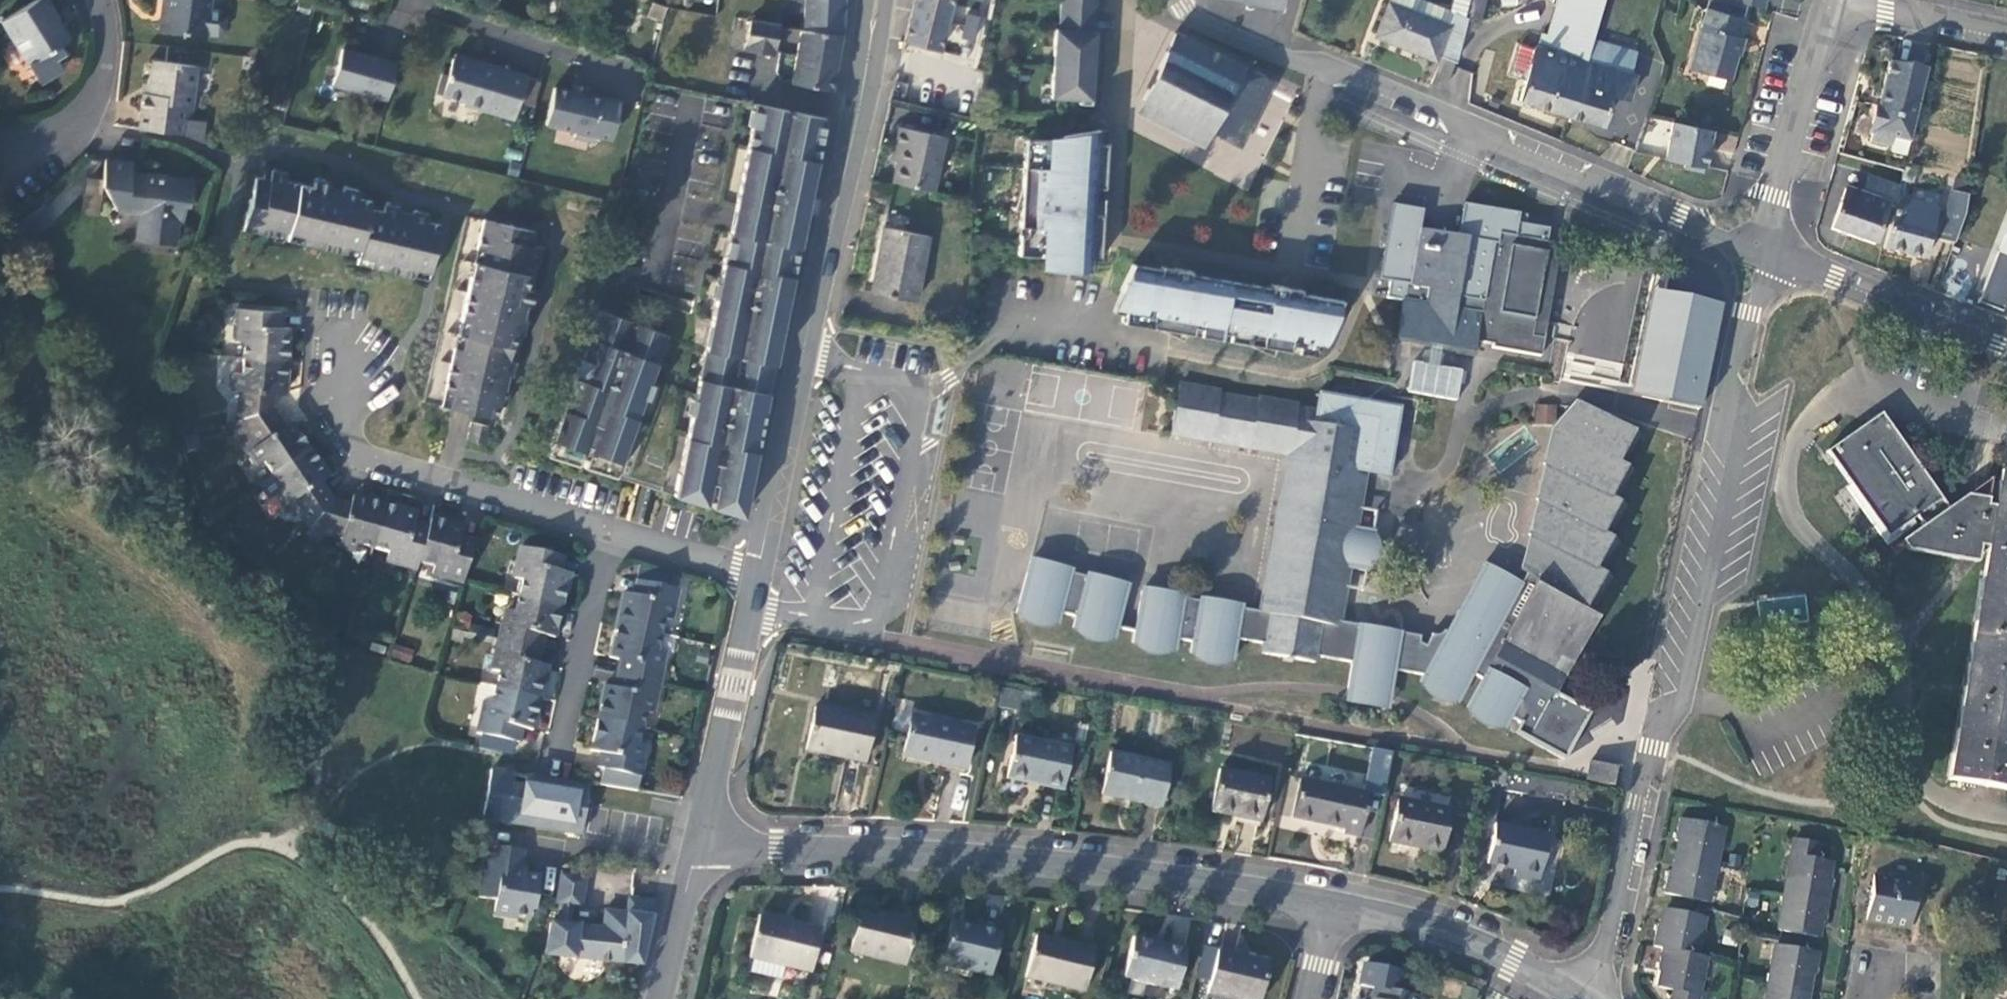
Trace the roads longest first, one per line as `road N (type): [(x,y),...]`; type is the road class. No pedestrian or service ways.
road 1 (residential): [(1598,998),(1652,748),(1684,702),(1738,443),(1726,413),(1747,313),(1764,289),(1769,257)]
road 2 (tertiary): [(1181,0),(1199,21),(1262,50),(1478,131),(1769,257)]
road 3 (tertiary): [(697,846),(947,857),(1336,906)]
road 4 (secondary): [(876,0),(844,185),(757,577)]
road 5 (residential): [(614,535),(360,454),(334,402),(340,353)]
road 6 (secondary): [(757,577),(697,846)]
road 7 (residential): [(1769,257),(1771,216),(1830,2)]
road 8 (tertiary): [(1336,906),(1429,928),(1580,998)]
road 9 (tertiary): [(1769,257),(2006,349)]
road 10 (residential): [(98,0),(110,57),(81,127),(0,173)]
road 11 (residential): [(614,535),(561,753)]
road 12 (residential): [(1830,2),(2006,37)]
road 13 (secondary): [(697,846),(659,998)]
road 14 (residential): [(757,577),(614,535)]

